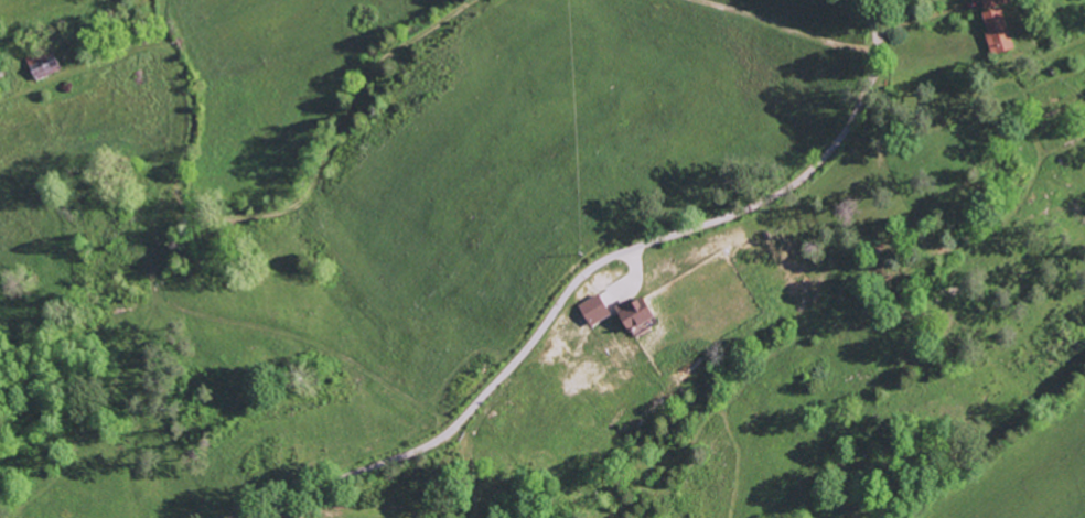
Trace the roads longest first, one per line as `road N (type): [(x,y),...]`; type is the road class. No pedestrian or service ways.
road 1 (residential): [(259,517),(303,490),(447,432),(594,269),(788,188),(858,108),(874,67),(873,25)]
road 2 (residential): [(222,517),(171,309),(165,225),(225,125),(226,36),(217,0)]
road 3 (residential): [(873,25),(988,15),(1019,0)]

